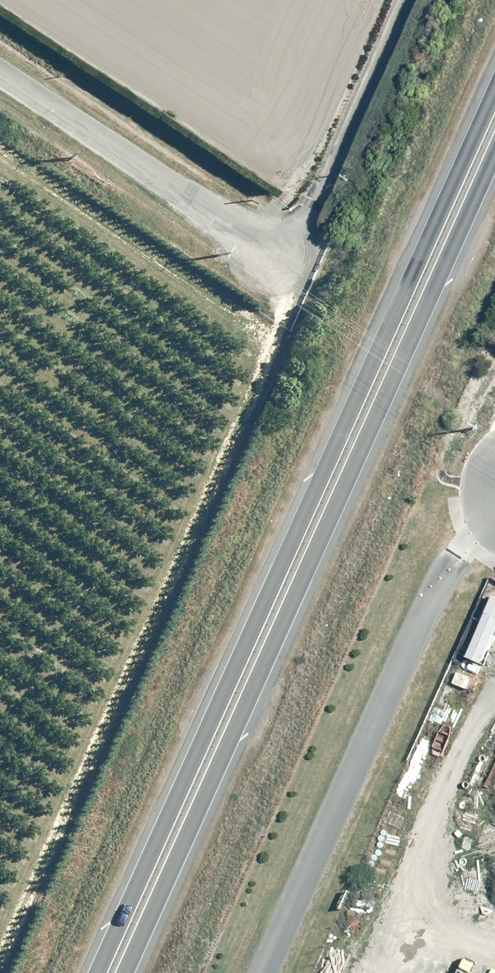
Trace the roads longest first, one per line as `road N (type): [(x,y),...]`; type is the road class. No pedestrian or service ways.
road 1 (trunk): [(104,972),(494,80)]
road 2 (trunk): [(494,163),(133,972)]
road 3 (unclassified): [(0,76),(236,231)]

